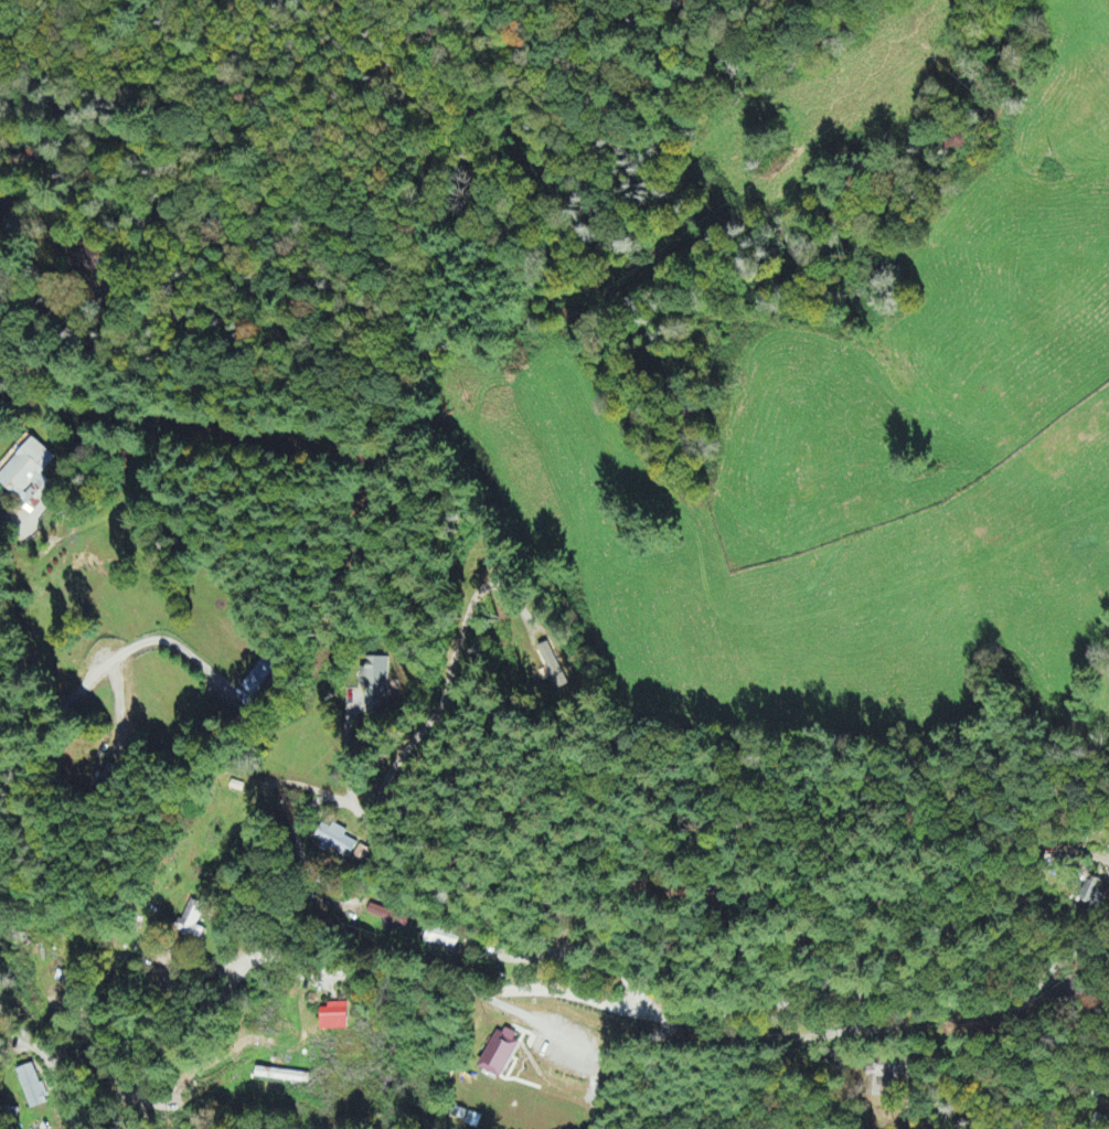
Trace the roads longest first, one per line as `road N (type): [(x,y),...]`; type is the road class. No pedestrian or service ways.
road 1 (residential): [(1108,984),(1065,984),(1003,1006),(859,993),(674,1016),(561,988),(461,986),(267,958),(243,961),(200,1030),(152,1078),(87,1112),(75,1107),(0,986)]

